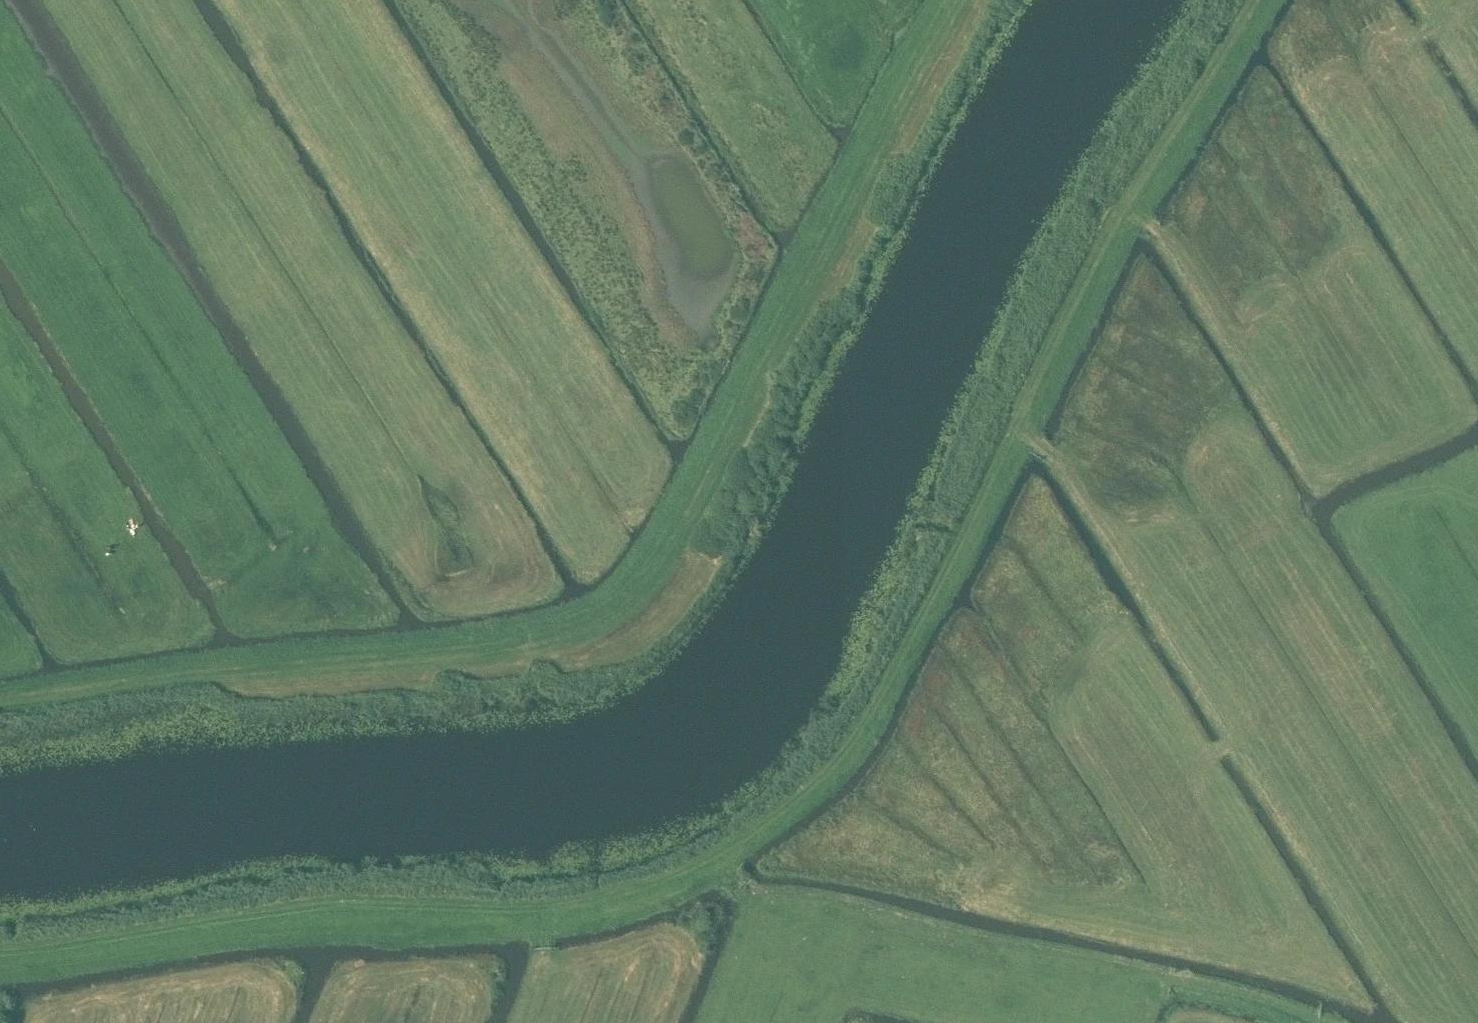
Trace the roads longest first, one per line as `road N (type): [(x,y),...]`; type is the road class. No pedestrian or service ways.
road 1 (track): [(1114,221),(1253,0)]

